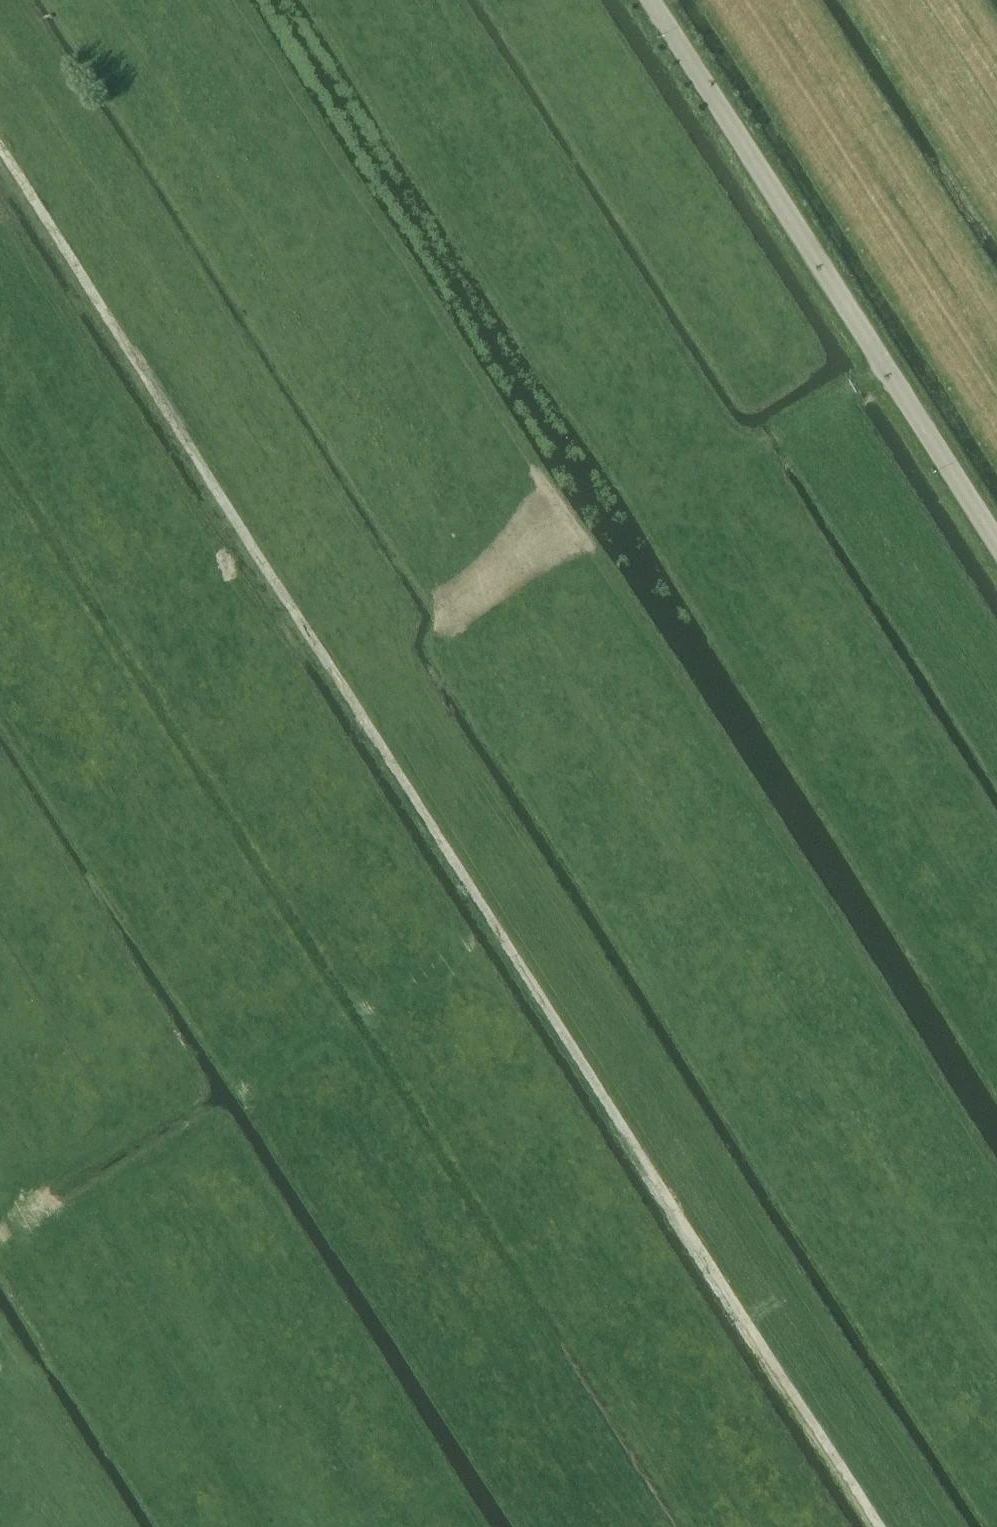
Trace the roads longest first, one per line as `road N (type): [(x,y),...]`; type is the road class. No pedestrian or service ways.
road 1 (track): [(879,1526),(0,147)]
road 2 (unclassified): [(996,547),(647,0)]

